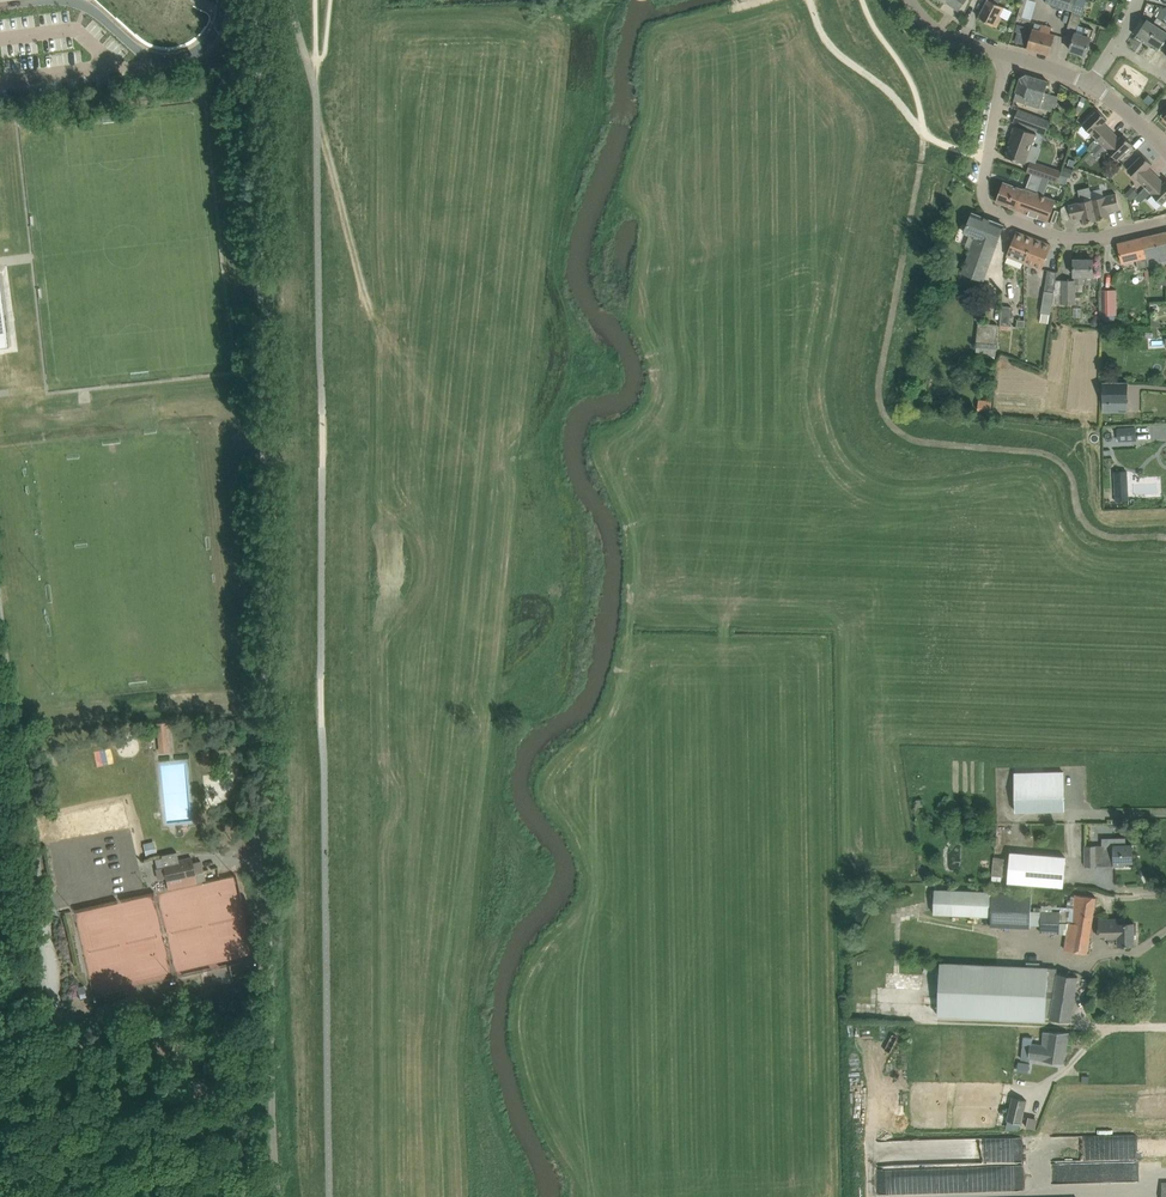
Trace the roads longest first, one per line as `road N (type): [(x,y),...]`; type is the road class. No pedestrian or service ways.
road 1 (track): [(271,1038),(257,0)]
road 2 (track): [(925,138),(879,385),(888,418),(911,439),(1044,452),(1072,476),(1090,527),(1165,537)]
road 3 (residential): [(1165,221),(1075,237),(984,202),(1008,55)]
road 4 (unclassified): [(0,1035),(52,1020),(271,1038)]
road 5 (track): [(317,91),(367,296)]
road 6 (tertiary): [(65,0),(160,58),(200,44),(215,27),(221,0)]
road 7 (unclassified): [(277,1196),(271,1038)]
road 8 (track): [(863,0),(920,100),(925,138)]

